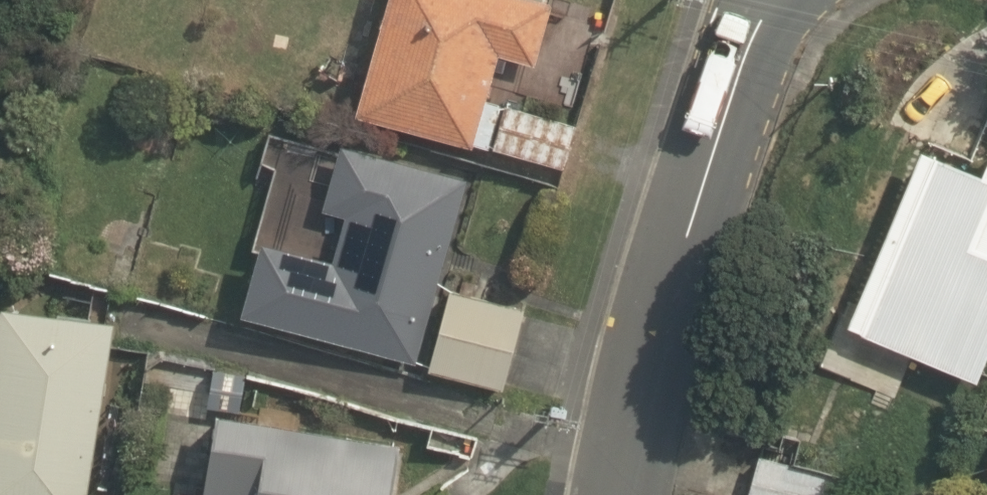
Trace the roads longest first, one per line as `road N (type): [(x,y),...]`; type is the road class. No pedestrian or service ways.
road 1 (residential): [(626,494),(654,362),(745,49),(779,0)]

